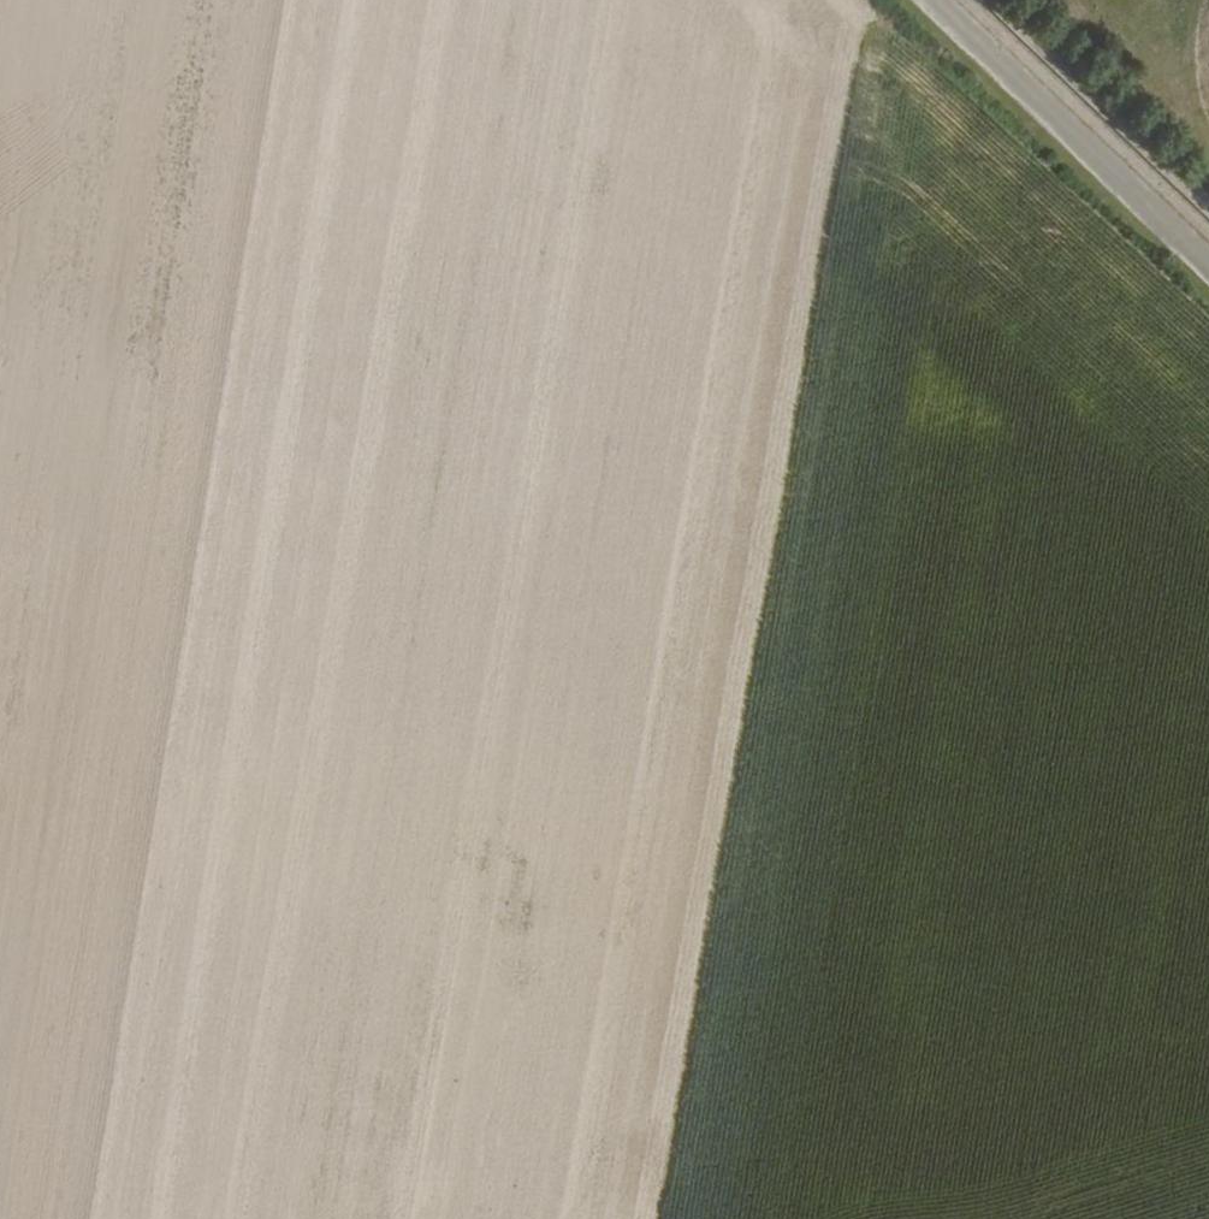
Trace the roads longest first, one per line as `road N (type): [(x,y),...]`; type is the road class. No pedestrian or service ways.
road 1 (unclassified): [(935,0),(1208,265)]

